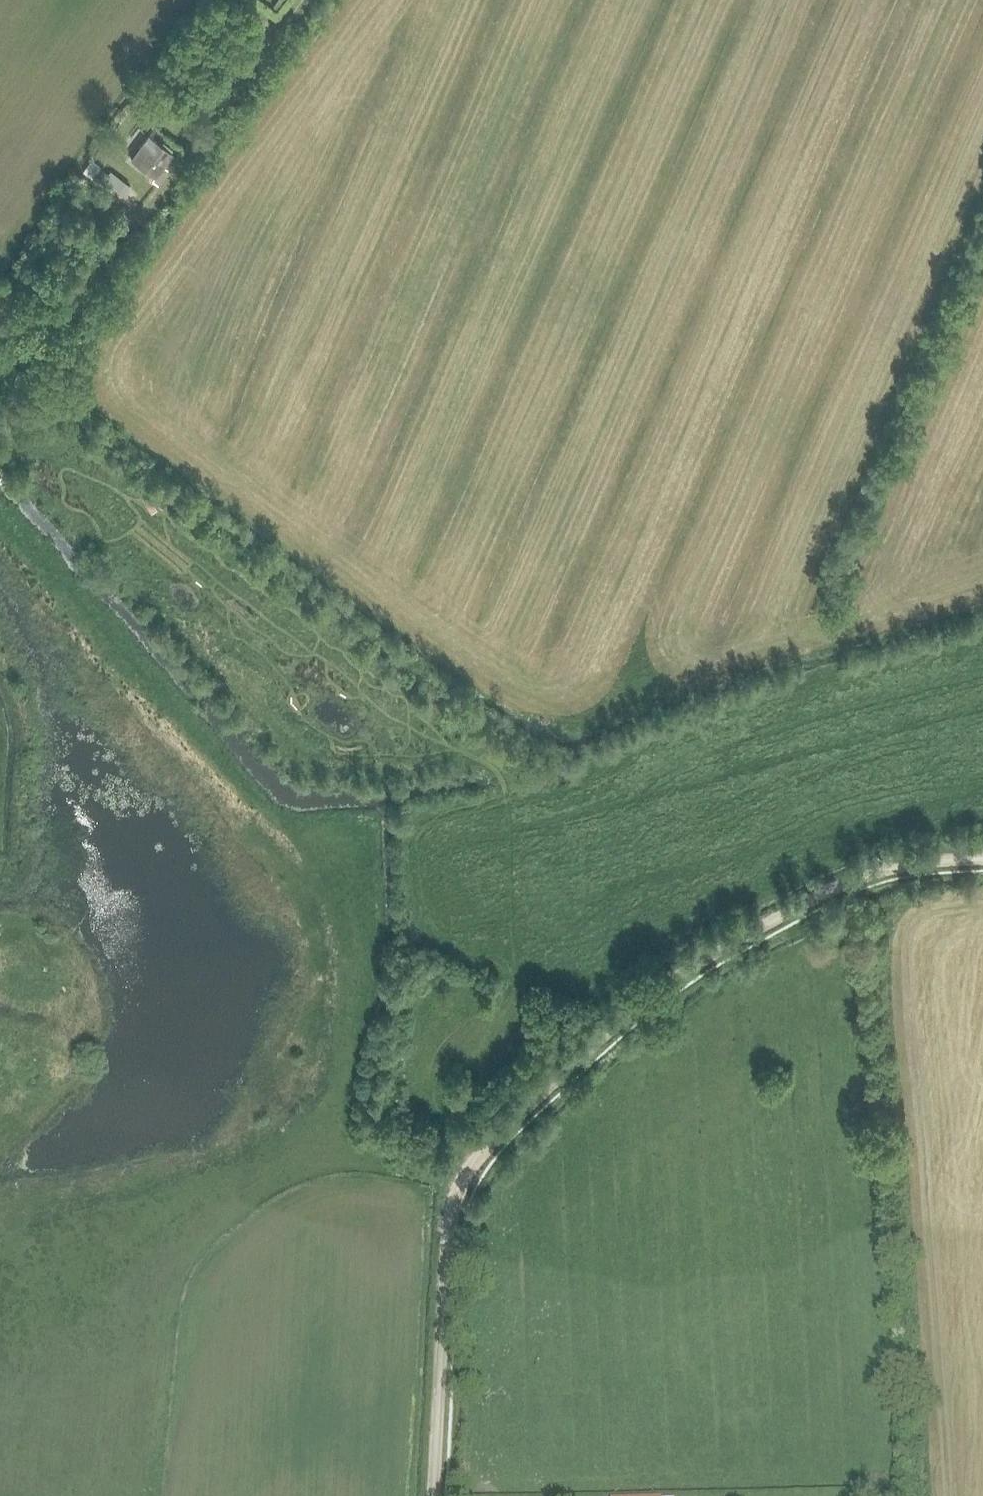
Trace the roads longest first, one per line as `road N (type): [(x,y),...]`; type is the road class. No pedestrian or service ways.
road 1 (track): [(435,1495),(448,1238),(465,1177),(499,1134),(547,1083),(695,961),(849,883),(896,868),(982,858)]
road 2 (track): [(308,0),(48,350)]

